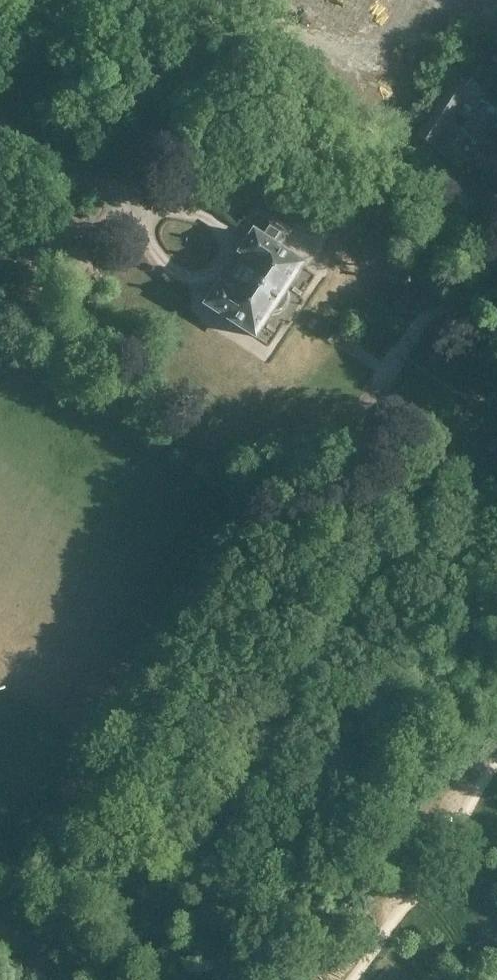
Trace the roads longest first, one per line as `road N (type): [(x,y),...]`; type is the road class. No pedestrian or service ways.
road 1 (track): [(496,763),(356,979)]
road 2 (track): [(346,435),(427,317),(496,279)]

